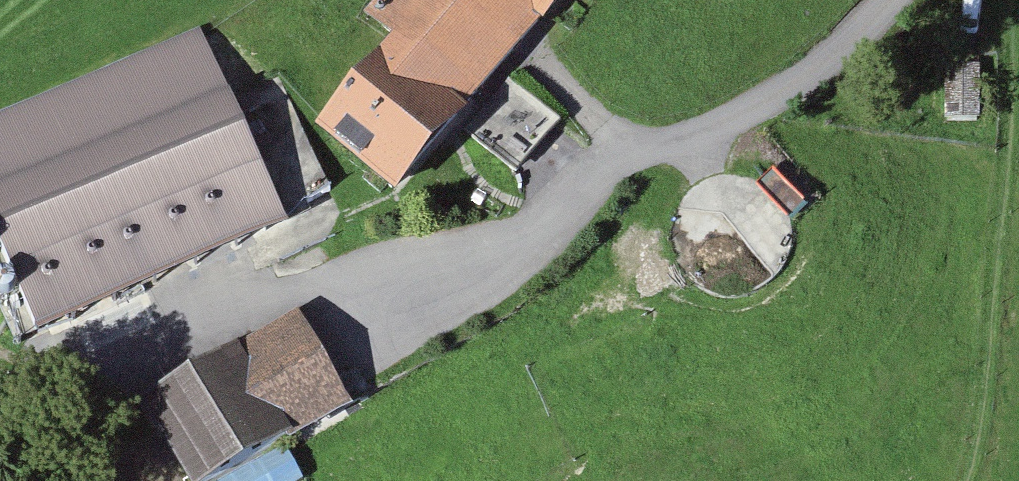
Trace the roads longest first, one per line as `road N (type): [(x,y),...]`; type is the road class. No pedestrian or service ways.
road 1 (track): [(969,480),(1018,375),(1007,0)]
road 2 (unclassified): [(618,157),(686,150),(762,115),(858,42),(897,0)]

